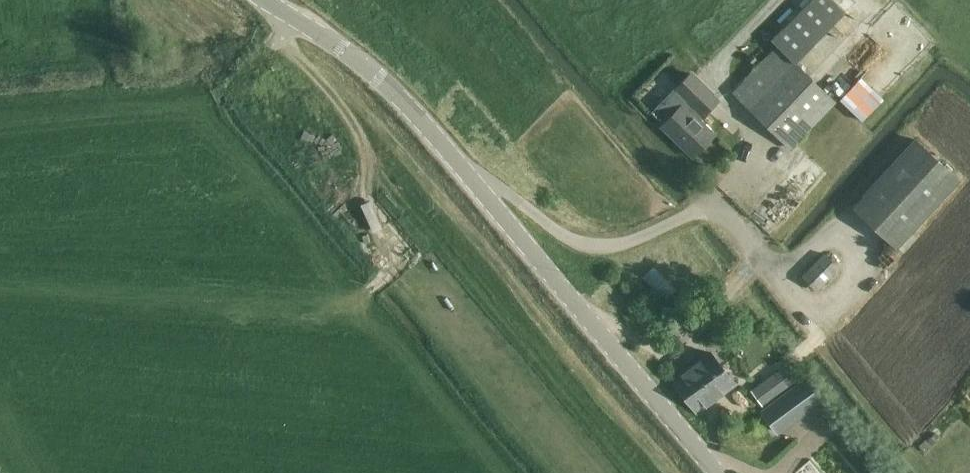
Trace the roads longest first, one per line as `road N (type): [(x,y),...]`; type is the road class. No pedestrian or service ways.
road 1 (tertiary): [(268,0),(372,69),(420,115),(715,472)]
road 2 (track): [(294,18),(279,41),(346,116),(362,148),(366,213),(399,252)]

